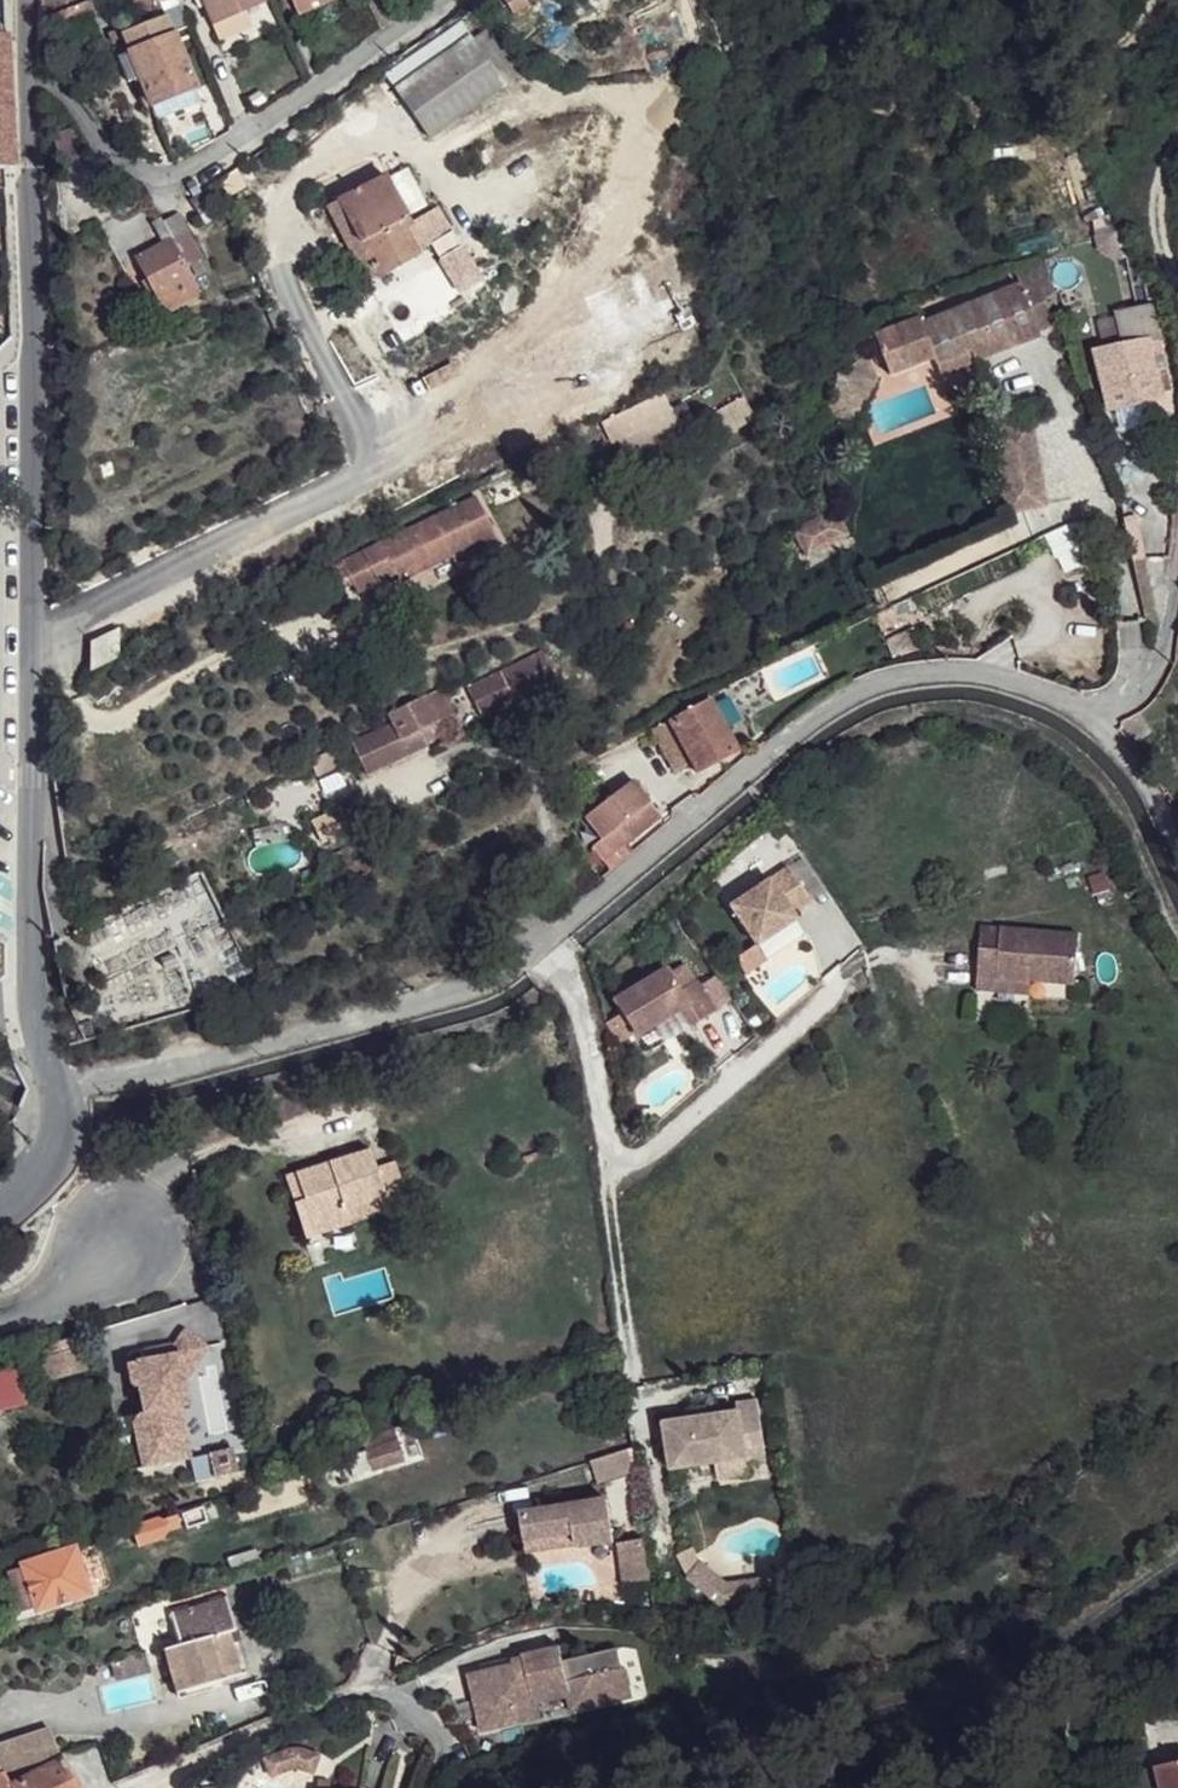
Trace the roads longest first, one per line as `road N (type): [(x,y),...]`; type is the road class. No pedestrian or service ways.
road 1 (unclassified): [(1107,723),(1036,688),(938,674),(854,696),(779,742),(490,984),(300,1041),(58,1092)]
road 2 (unclassified): [(58,1092),(27,947),(31,428),(21,72)]
road 3 (residential): [(21,72),(47,76),(105,148),(156,174),(188,167),(270,117),(429,0)]
road 4 (unclassified): [(1177,257),(1169,271),(1177,510),(1127,699),(1107,723)]
road 5 (residential): [(133,1787),(286,1724),(352,1703),(403,1701),(435,1731),(450,1762),(440,1787)]
road 6 (unclassified): [(1177,852),(1107,723)]
road 7 (unclassified): [(0,1213),(50,1168),(61,1140),(58,1092)]

